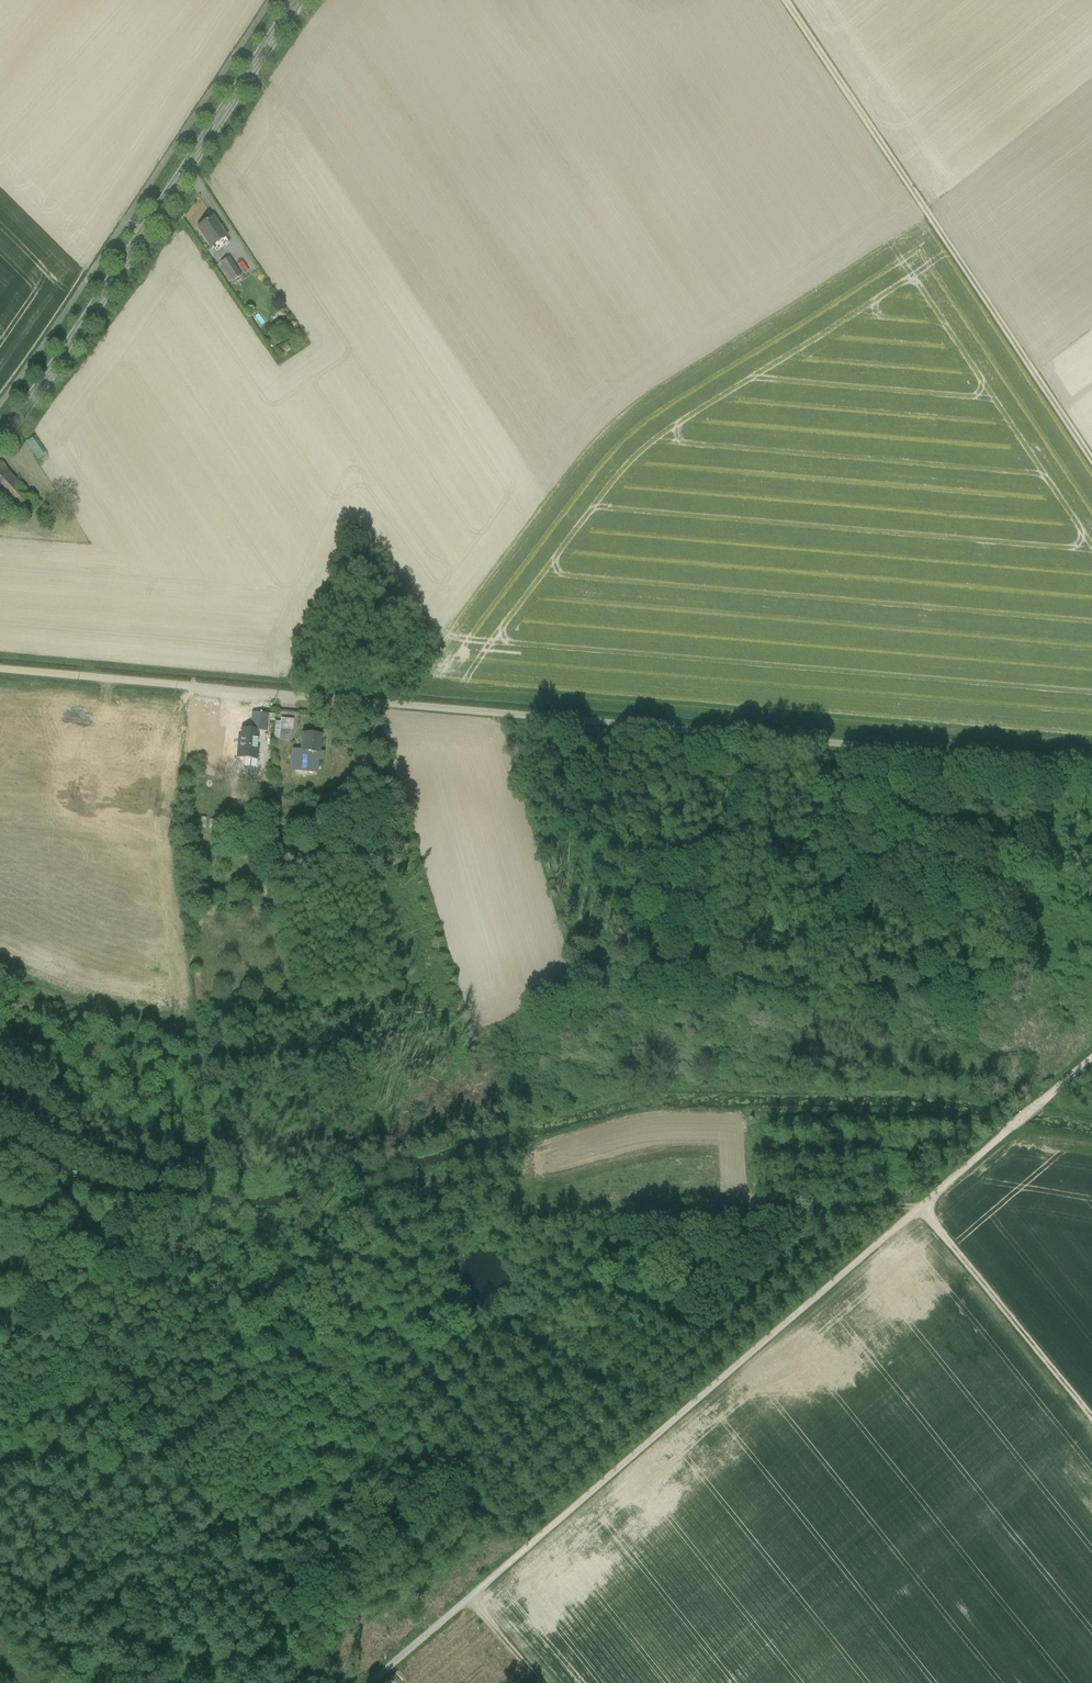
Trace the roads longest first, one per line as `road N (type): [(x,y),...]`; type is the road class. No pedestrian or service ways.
road 1 (unclassified): [(1091,765),(0,672)]
road 2 (unclassified): [(921,1208),(372,1682)]
road 3 (tertiary): [(0,439),(297,0)]
road 4 (track): [(1091,1419),(921,1208),(1015,1126)]

